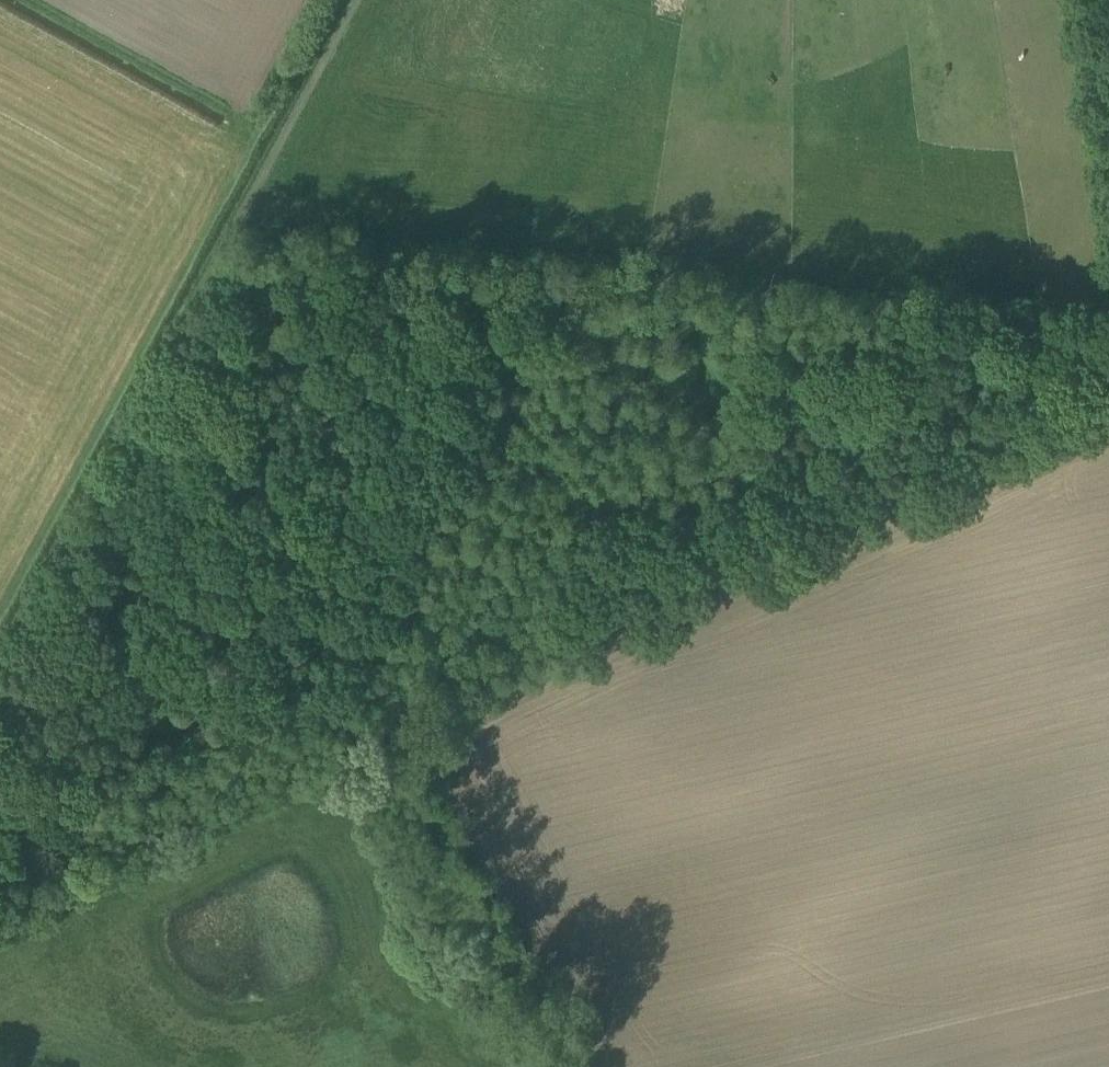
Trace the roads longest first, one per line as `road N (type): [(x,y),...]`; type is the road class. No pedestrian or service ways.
road 1 (unclassified): [(1108,125),(1084,0)]

